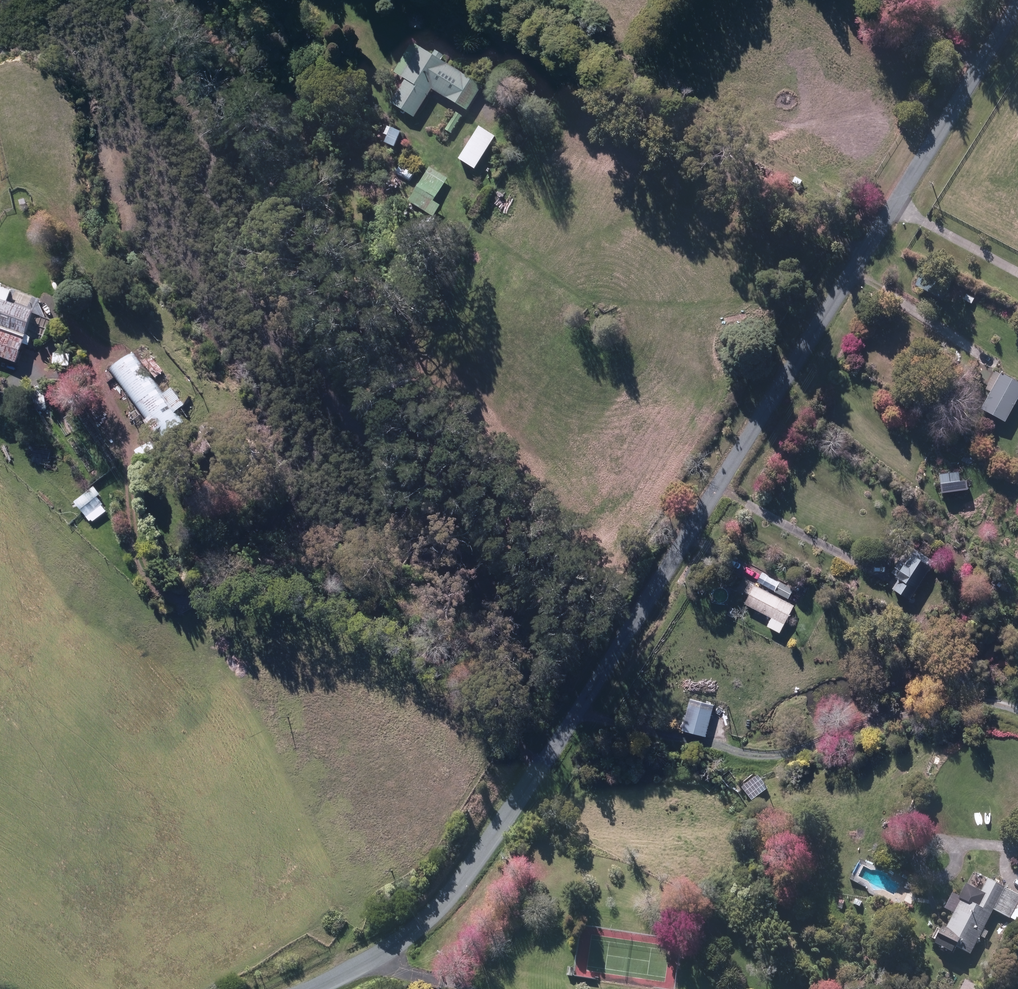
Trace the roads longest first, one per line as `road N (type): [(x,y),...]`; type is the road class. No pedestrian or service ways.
road 1 (unclassified): [(1017,9),(471,882),(379,957),(318,988)]
road 2 (track): [(547,761),(415,662),(179,577),(149,554),(130,463),(97,397),(57,362),(24,370)]
road 3 (track): [(578,711),(756,754),(811,747),(918,709),(1017,709)]
road 4 (track): [(897,207),(1017,270)]
road 5 (track): [(926,879),(955,875),(961,861),(952,841),(930,837),(918,846),(920,874)]
road 6 (track): [(985,66),(879,0)]

